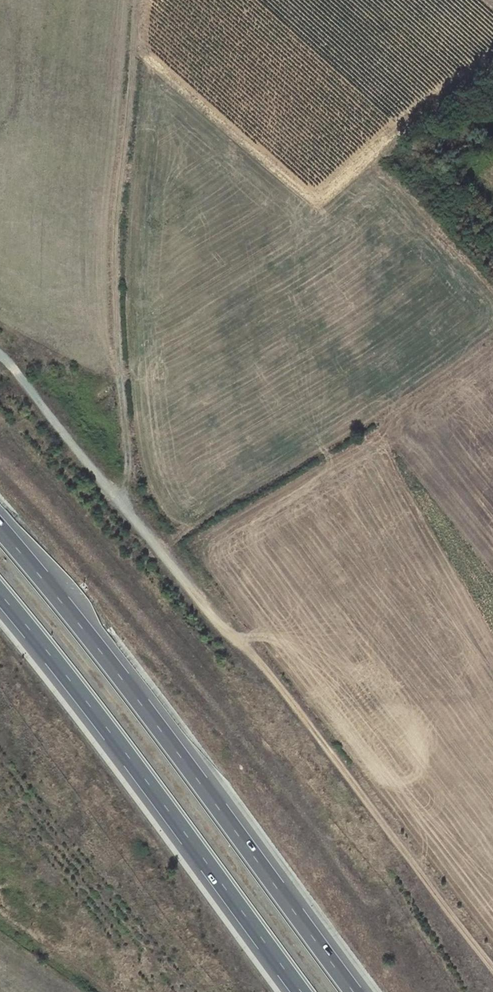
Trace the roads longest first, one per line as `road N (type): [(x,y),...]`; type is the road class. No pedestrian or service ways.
road 1 (track): [(492,969),(0,354)]
road 2 (motorway): [(350,991),(0,526)]
road 3 (motorway): [(0,575),(314,991)]
road 4 (track): [(138,0),(116,319),(131,512)]

